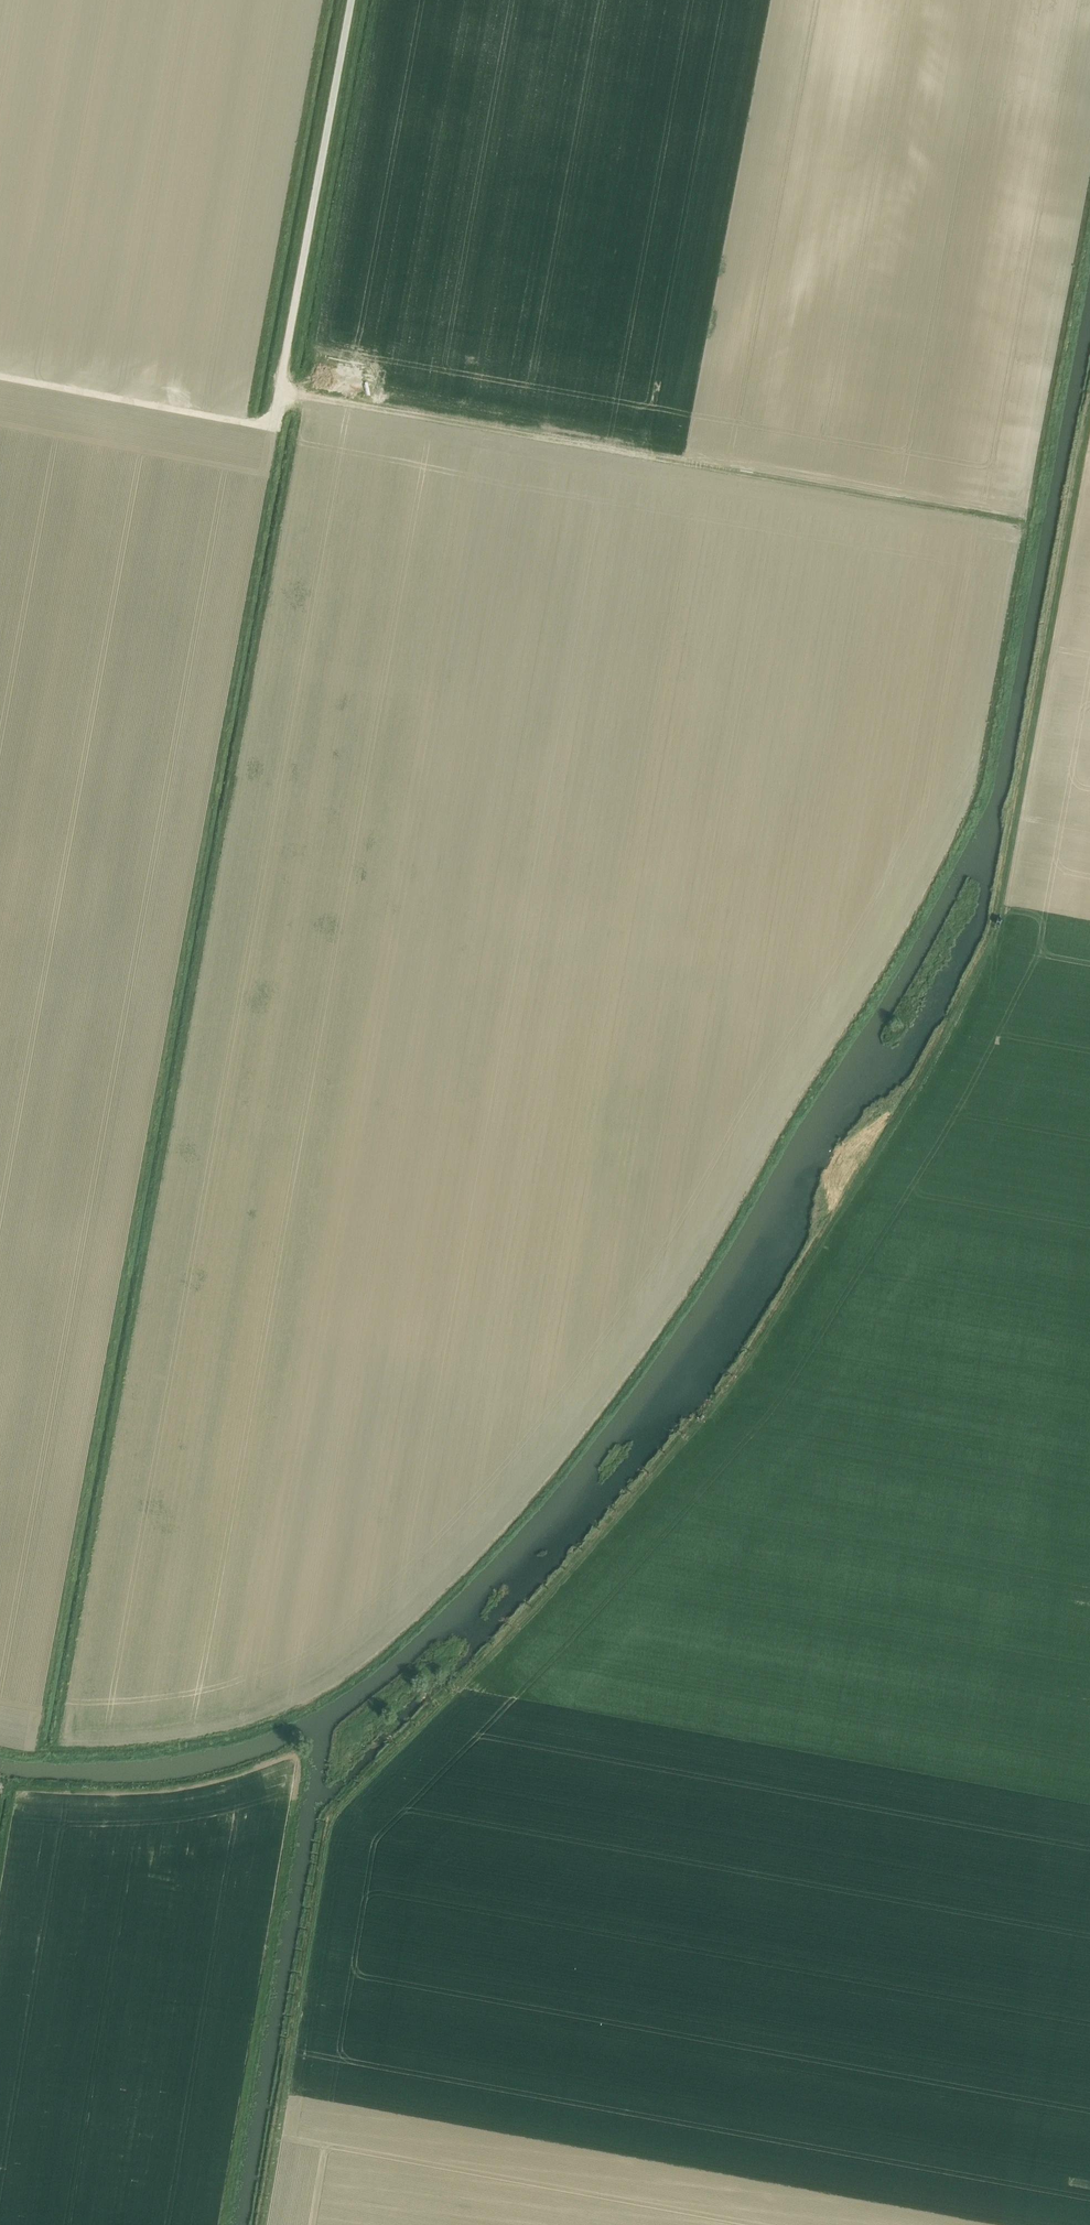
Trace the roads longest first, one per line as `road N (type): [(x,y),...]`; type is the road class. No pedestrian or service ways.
road 1 (unclassified): [(272,427),(351,0)]
road 2 (track): [(272,427),(0,375)]

